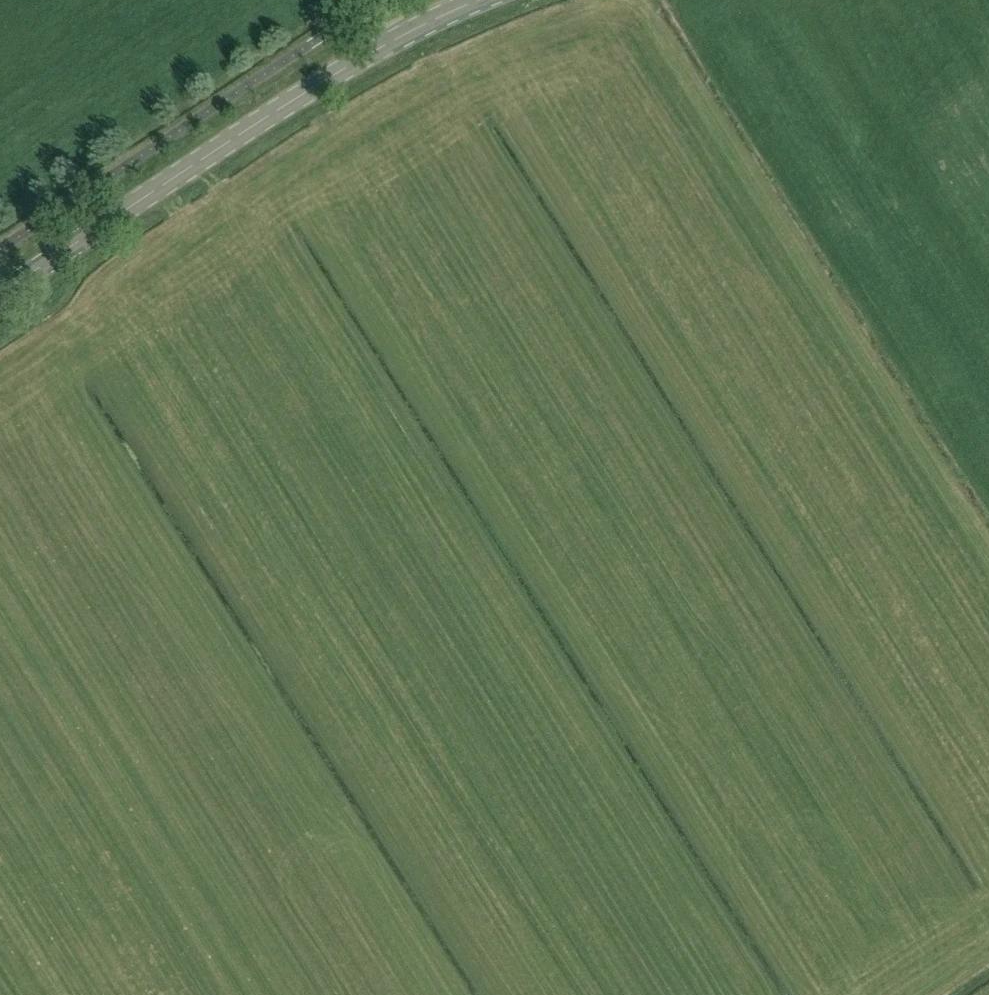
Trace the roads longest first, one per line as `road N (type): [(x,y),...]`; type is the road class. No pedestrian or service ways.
road 1 (tertiary): [(0,293),(344,69),(480,0)]

